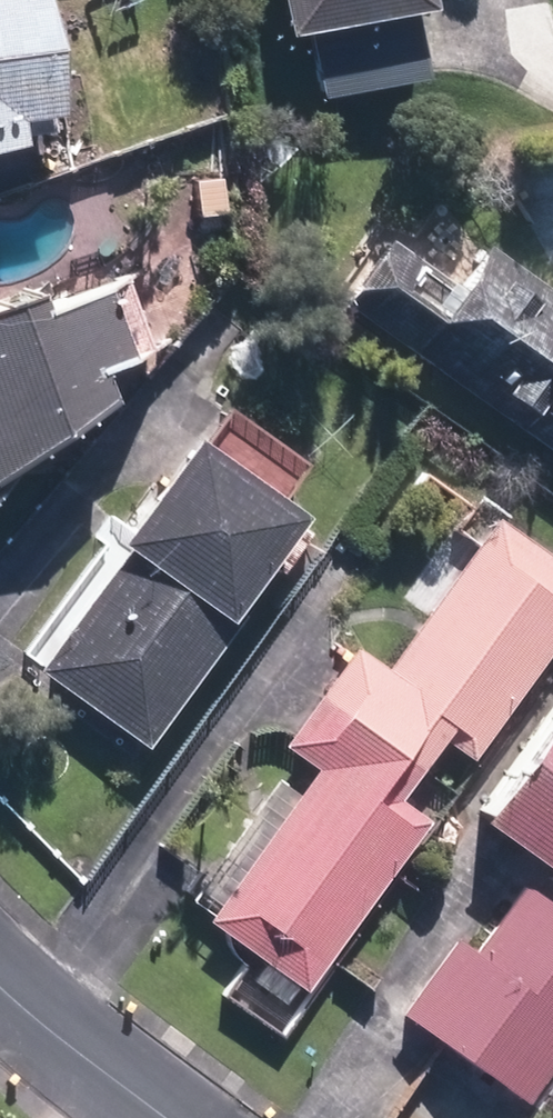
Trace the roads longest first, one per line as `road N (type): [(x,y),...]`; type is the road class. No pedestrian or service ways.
road 1 (residential): [(0,983),(52,1033),(170,1117)]

